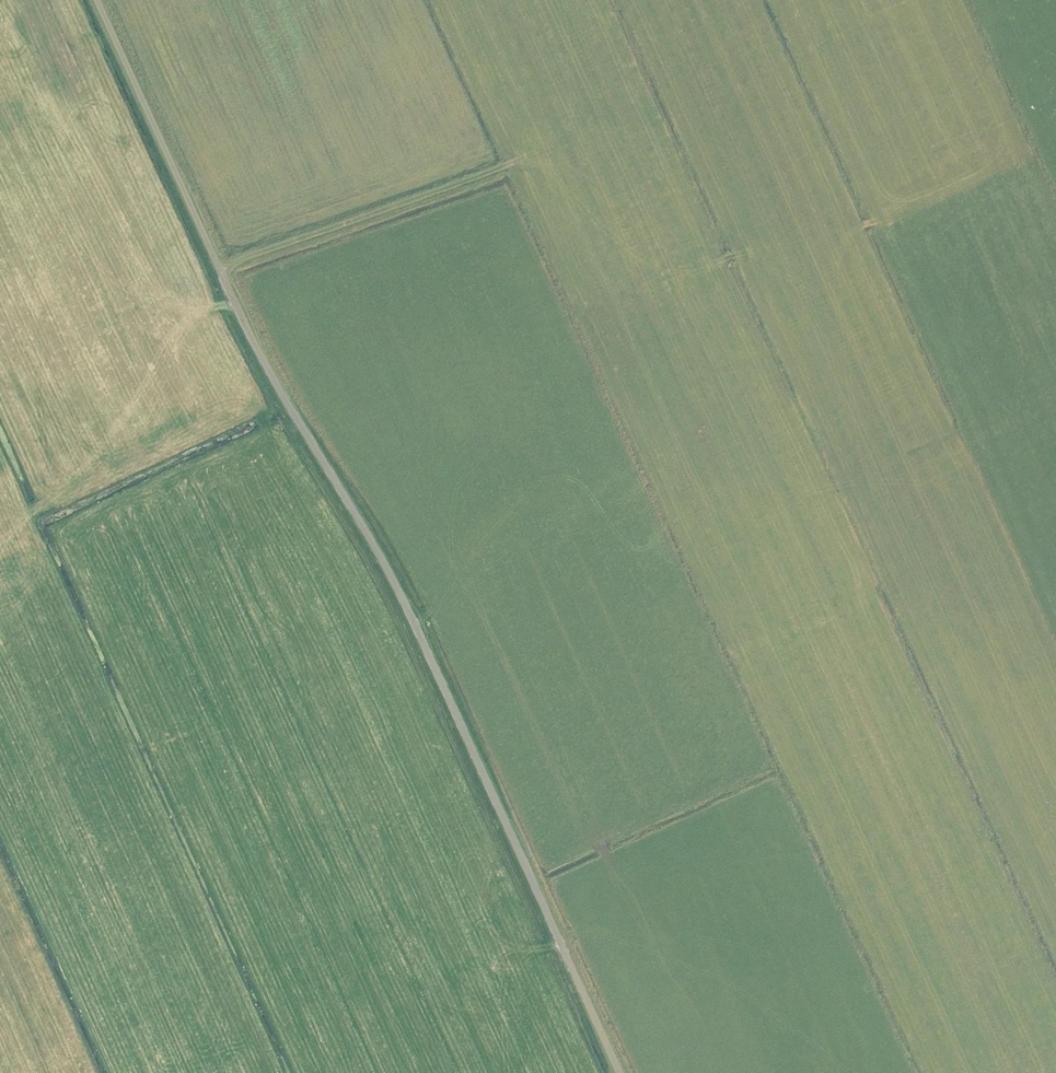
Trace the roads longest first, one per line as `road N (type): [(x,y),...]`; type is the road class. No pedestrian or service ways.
road 1 (unclassified): [(619,1072),(404,604),(245,325),(97,0)]

